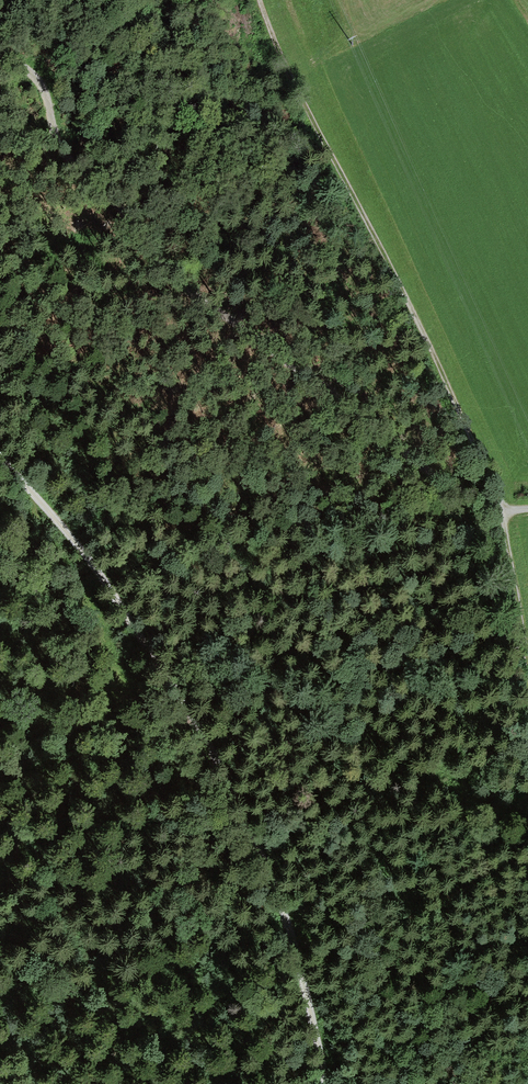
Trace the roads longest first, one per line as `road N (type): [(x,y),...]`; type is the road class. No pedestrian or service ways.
road 1 (track): [(0,455),(107,576),(209,743),(275,878),(327,1083)]
road 2 (track): [(501,512),(430,472),(172,276),(105,189),(64,154),(38,81),(0,52)]
road 3 (track): [(501,512),(430,350),(296,90),(263,0)]
road 4 (track): [(0,927),(38,785),(83,725),(115,711),(145,710),(209,743)]
road 5 (track): [(28,488),(106,658),(115,711)]
road 6 (track): [(527,652),(501,512)]

